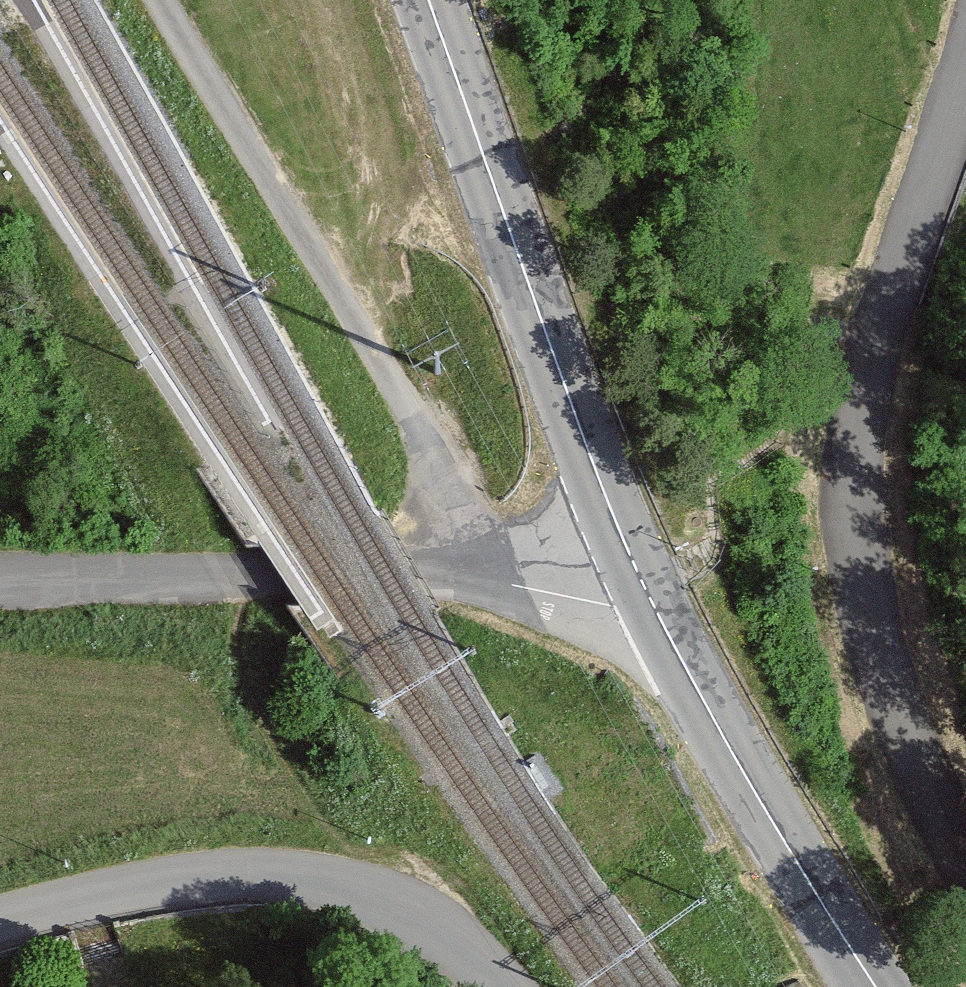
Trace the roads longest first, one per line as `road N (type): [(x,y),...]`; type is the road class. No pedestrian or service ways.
road 1 (unclassified): [(965,77),(872,354),(853,495),(865,584),(901,714),(965,854)]
road 2 (track): [(167,0),(442,463),(487,572)]
road 3 (primary): [(429,0),(641,579)]
road 4 (tertiary): [(0,930),(168,888),(249,878),(317,882),(432,918),(506,986)]
road 5 (primary): [(641,579),(699,693),(876,986)]
road 6 (tertiary): [(641,579),(567,583),(427,566),(267,574)]
road 7 (tertiary): [(0,587),(267,574)]

